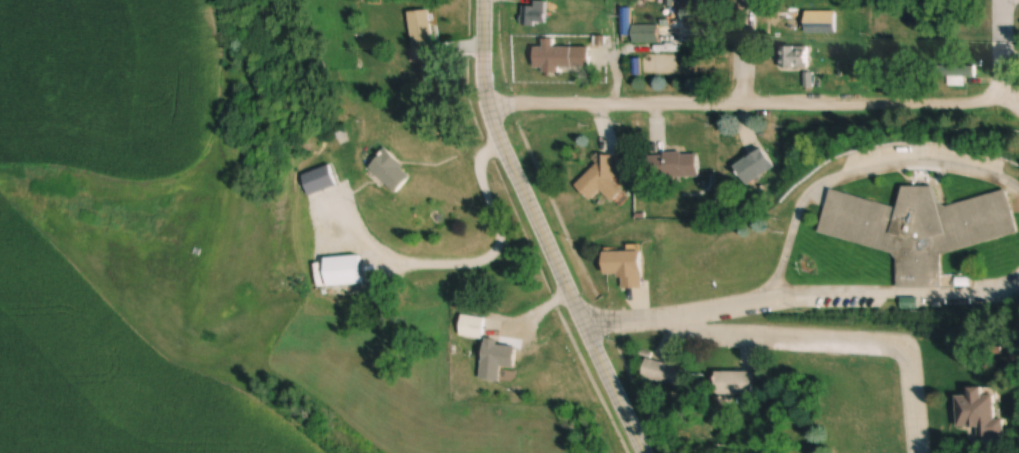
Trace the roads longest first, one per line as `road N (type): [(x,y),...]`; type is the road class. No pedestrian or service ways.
road 1 (residential): [(1000,94),(985,103),(491,105)]
road 2 (tertiary): [(644,452),(491,105)]
road 3 (residential): [(680,315),(710,335),(900,345),(912,363),(920,452)]
road 4 (residential): [(582,319),(769,300)]

